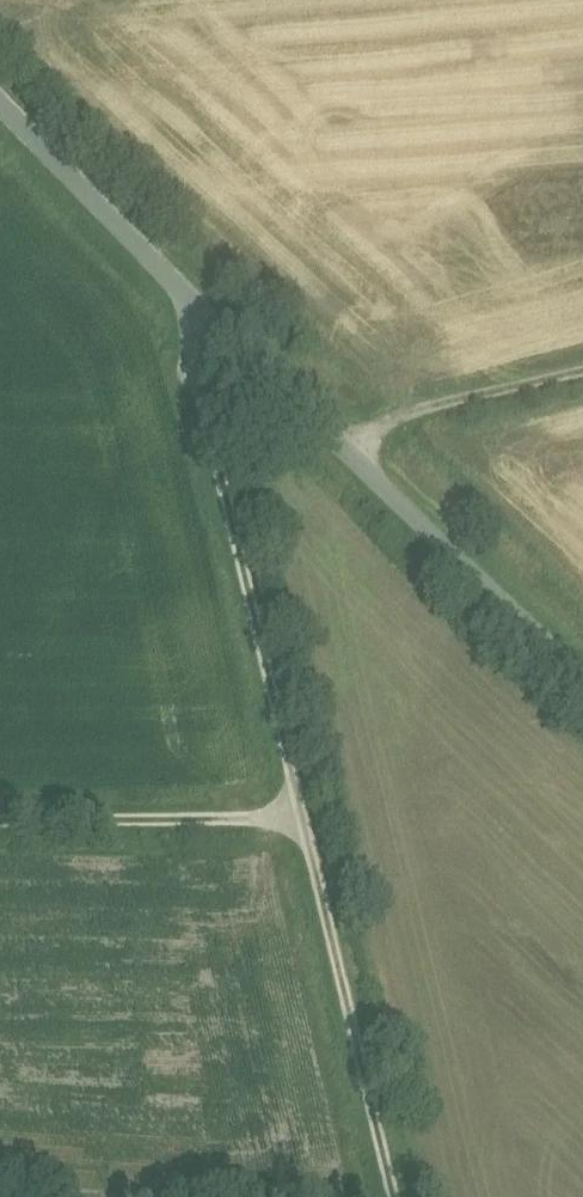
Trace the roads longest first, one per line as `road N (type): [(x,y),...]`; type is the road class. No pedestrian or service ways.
road 1 (track): [(0,824),(303,818),(392,1196)]
road 2 (unclassified): [(582,677),(198,308)]
road 3 (unclassified): [(303,818),(204,367),(198,308)]
road 4 (unclassified): [(198,308),(0,104)]
road 5 (track): [(582,378),(412,421),(360,462)]

